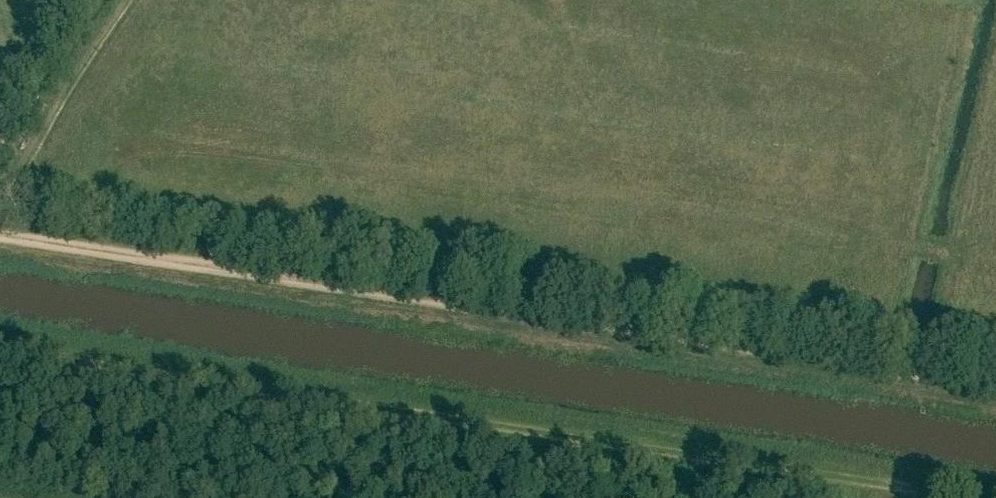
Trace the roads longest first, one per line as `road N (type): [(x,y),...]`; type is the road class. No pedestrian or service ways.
road 1 (track): [(995,386),(0,231)]
road 2 (track): [(961,497),(0,352)]

